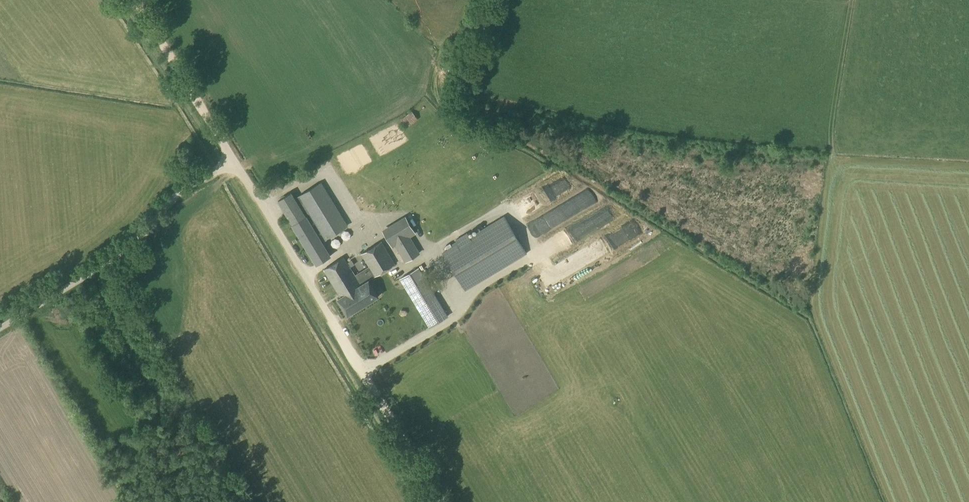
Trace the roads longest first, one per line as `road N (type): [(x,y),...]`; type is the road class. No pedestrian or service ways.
road 1 (unclassified): [(0,325),(145,233),(181,192),(232,160)]
road 2 (track): [(348,345),(209,121)]
road 3 (track): [(443,501),(348,345)]
road 4 (track): [(209,121),(134,0)]

